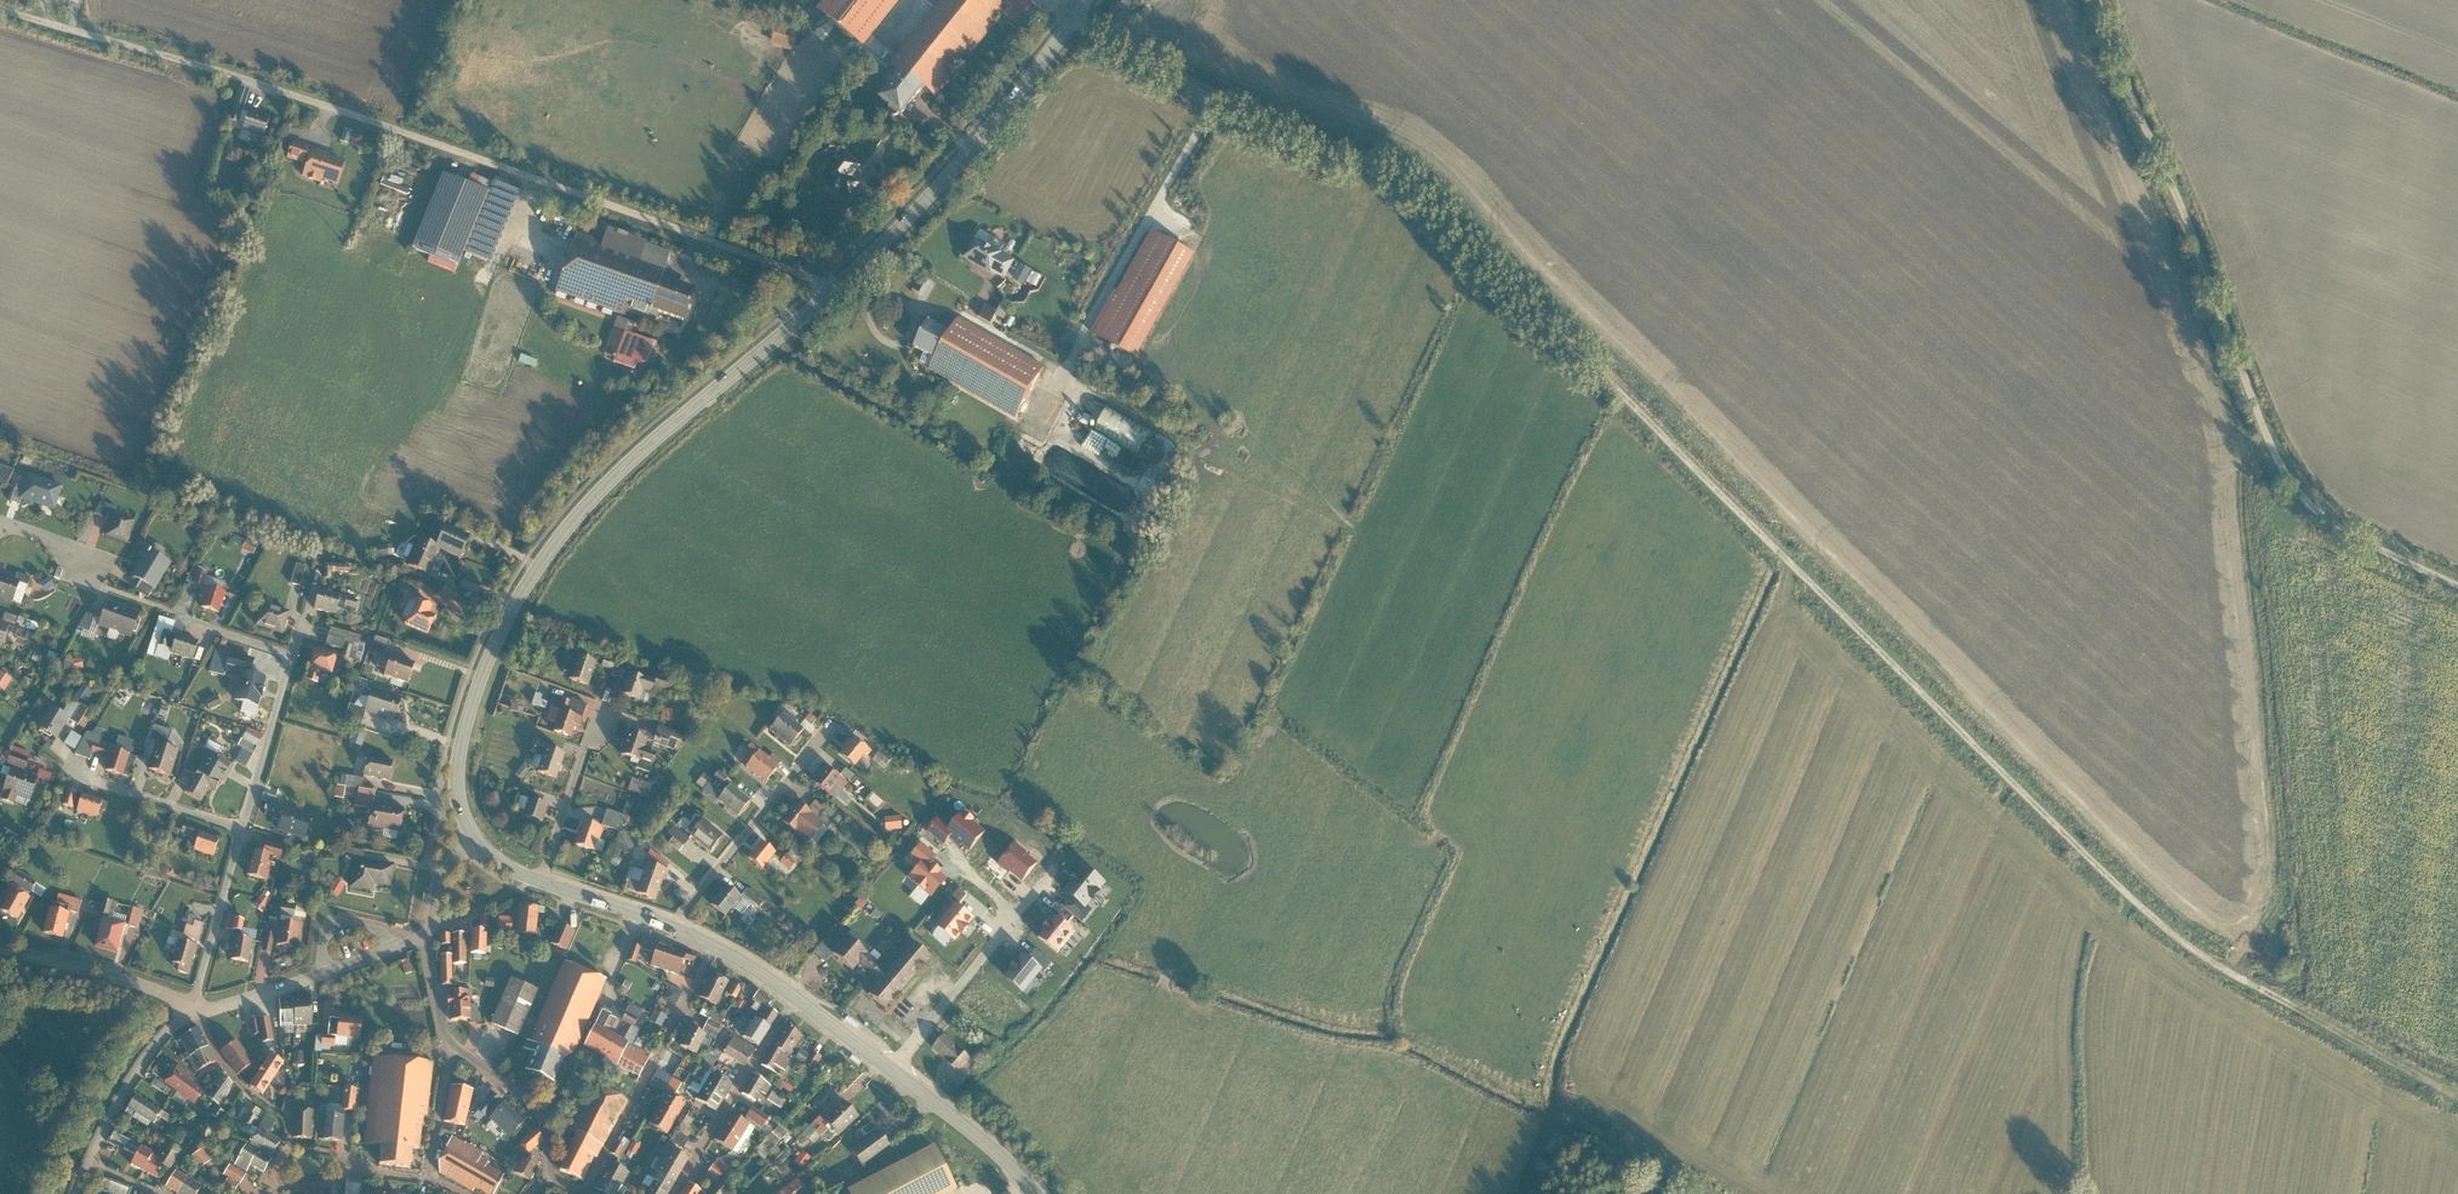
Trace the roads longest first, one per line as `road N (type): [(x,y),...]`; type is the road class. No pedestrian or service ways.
road 1 (track): [(2457,1097),(2268,998),(2123,897),(1414,181),(1383,163),(1305,142),(1077,19)]
road 2 (unclassified): [(836,289),(306,99),(0,7)]
road 3 (residential): [(2104,0),(2270,442),(2334,526),(2457,585)]
road 4 (secondary): [(836,289),(634,459),(523,592),(479,688),(461,751),(459,798),(480,844)]
road 5 (secondary): [(1089,0),(994,126),(836,289)]
road 6 (residential): [(716,949),(612,1129),(585,1193)]
road 7 (residential): [(673,929),(832,728)]
road 8 (residential): [(429,934),(198,1013)]
road 9 (residential): [(796,999),(676,1193)]
road 10 (residential): [(0,951),(157,989),(198,1013)]
road 11 (residential): [(1017,916),(894,1071)]
road 12 (residential): [(198,1013),(148,1056),(87,1168)]
road 13 (secondary): [(894,1071),(978,1135),(1036,1193)]
road 14 (residential): [(243,835),(292,657)]
road 15 (residential): [(198,1013),(243,835)]
road 16 (residential): [(540,881),(600,711)]
road 17 (residential): [(243,835),(73,775)]
road 18 (residential): [(455,1048),(536,1107),(549,1129),(556,1177)]
road 19 (residential): [(198,1013),(231,1075),(286,1118),(288,1150)]
road 20 (secondary): [(540,881),(673,929)]
road 21 (residential): [(429,1179),(455,1048)]
road 22 (secondary): [(796,999),(894,1071)]
road 23 (residential): [(292,657),(178,618)]

